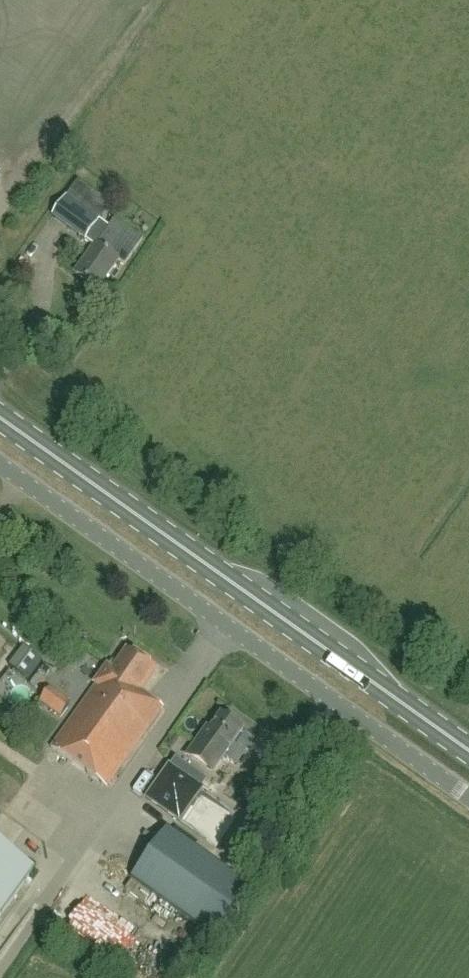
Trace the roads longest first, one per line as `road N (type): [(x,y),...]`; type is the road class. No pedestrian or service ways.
road 1 (primary): [(468,752),(0,418)]
road 2 (unclassified): [(468,792),(0,463)]

